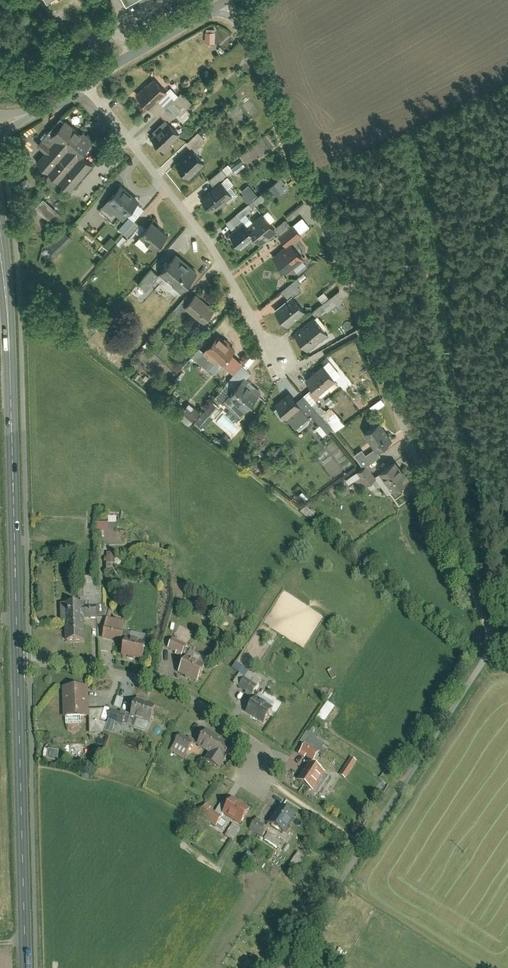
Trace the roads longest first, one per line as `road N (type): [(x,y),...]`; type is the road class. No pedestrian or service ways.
road 1 (residential): [(283,967),(486,658),(490,620),(235,0)]
road 2 (tertiary): [(0,234),(18,663)]
road 3 (residential): [(83,84),(200,231),(281,361)]
road 4 (tertiary): [(18,663),(26,967)]
road 5 (residential): [(18,663),(103,664),(155,676),(252,737),(256,769)]
road 6 (residential): [(228,0),(83,84)]

